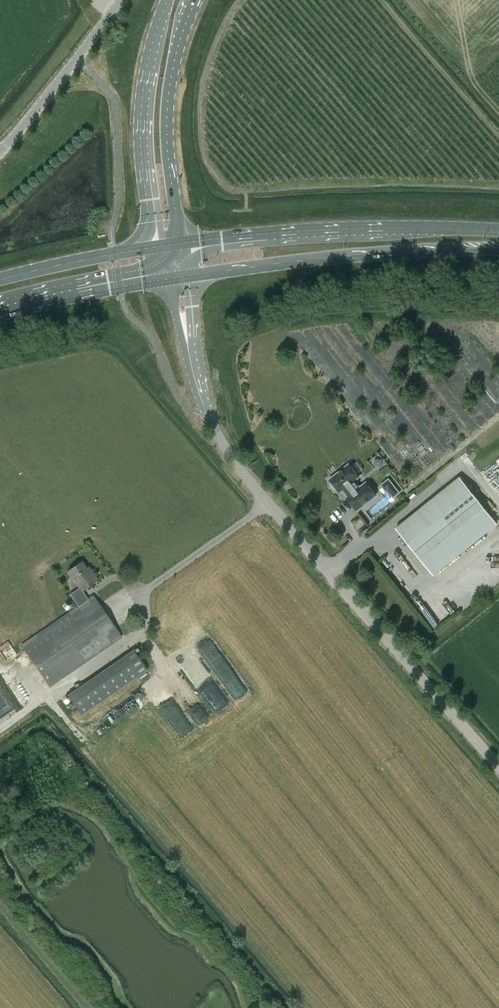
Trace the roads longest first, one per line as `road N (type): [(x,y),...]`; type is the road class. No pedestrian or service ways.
road 1 (unclassified): [(498,768),(227,450),(210,420),(186,333)]
road 2 (primary): [(498,230),(334,228),(177,243)]
road 3 (primary): [(183,275),(382,252),(498,250)]
road 4 (tertiary): [(168,0),(147,83),(161,245)]
road 5 (tertiary): [(177,243),(164,101),(193,0)]
road 6 (unclassified): [(0,152),(123,0)]
road 7 (primary): [(0,313),(168,278)]
road 8 (primary): [(161,245),(0,280)]

